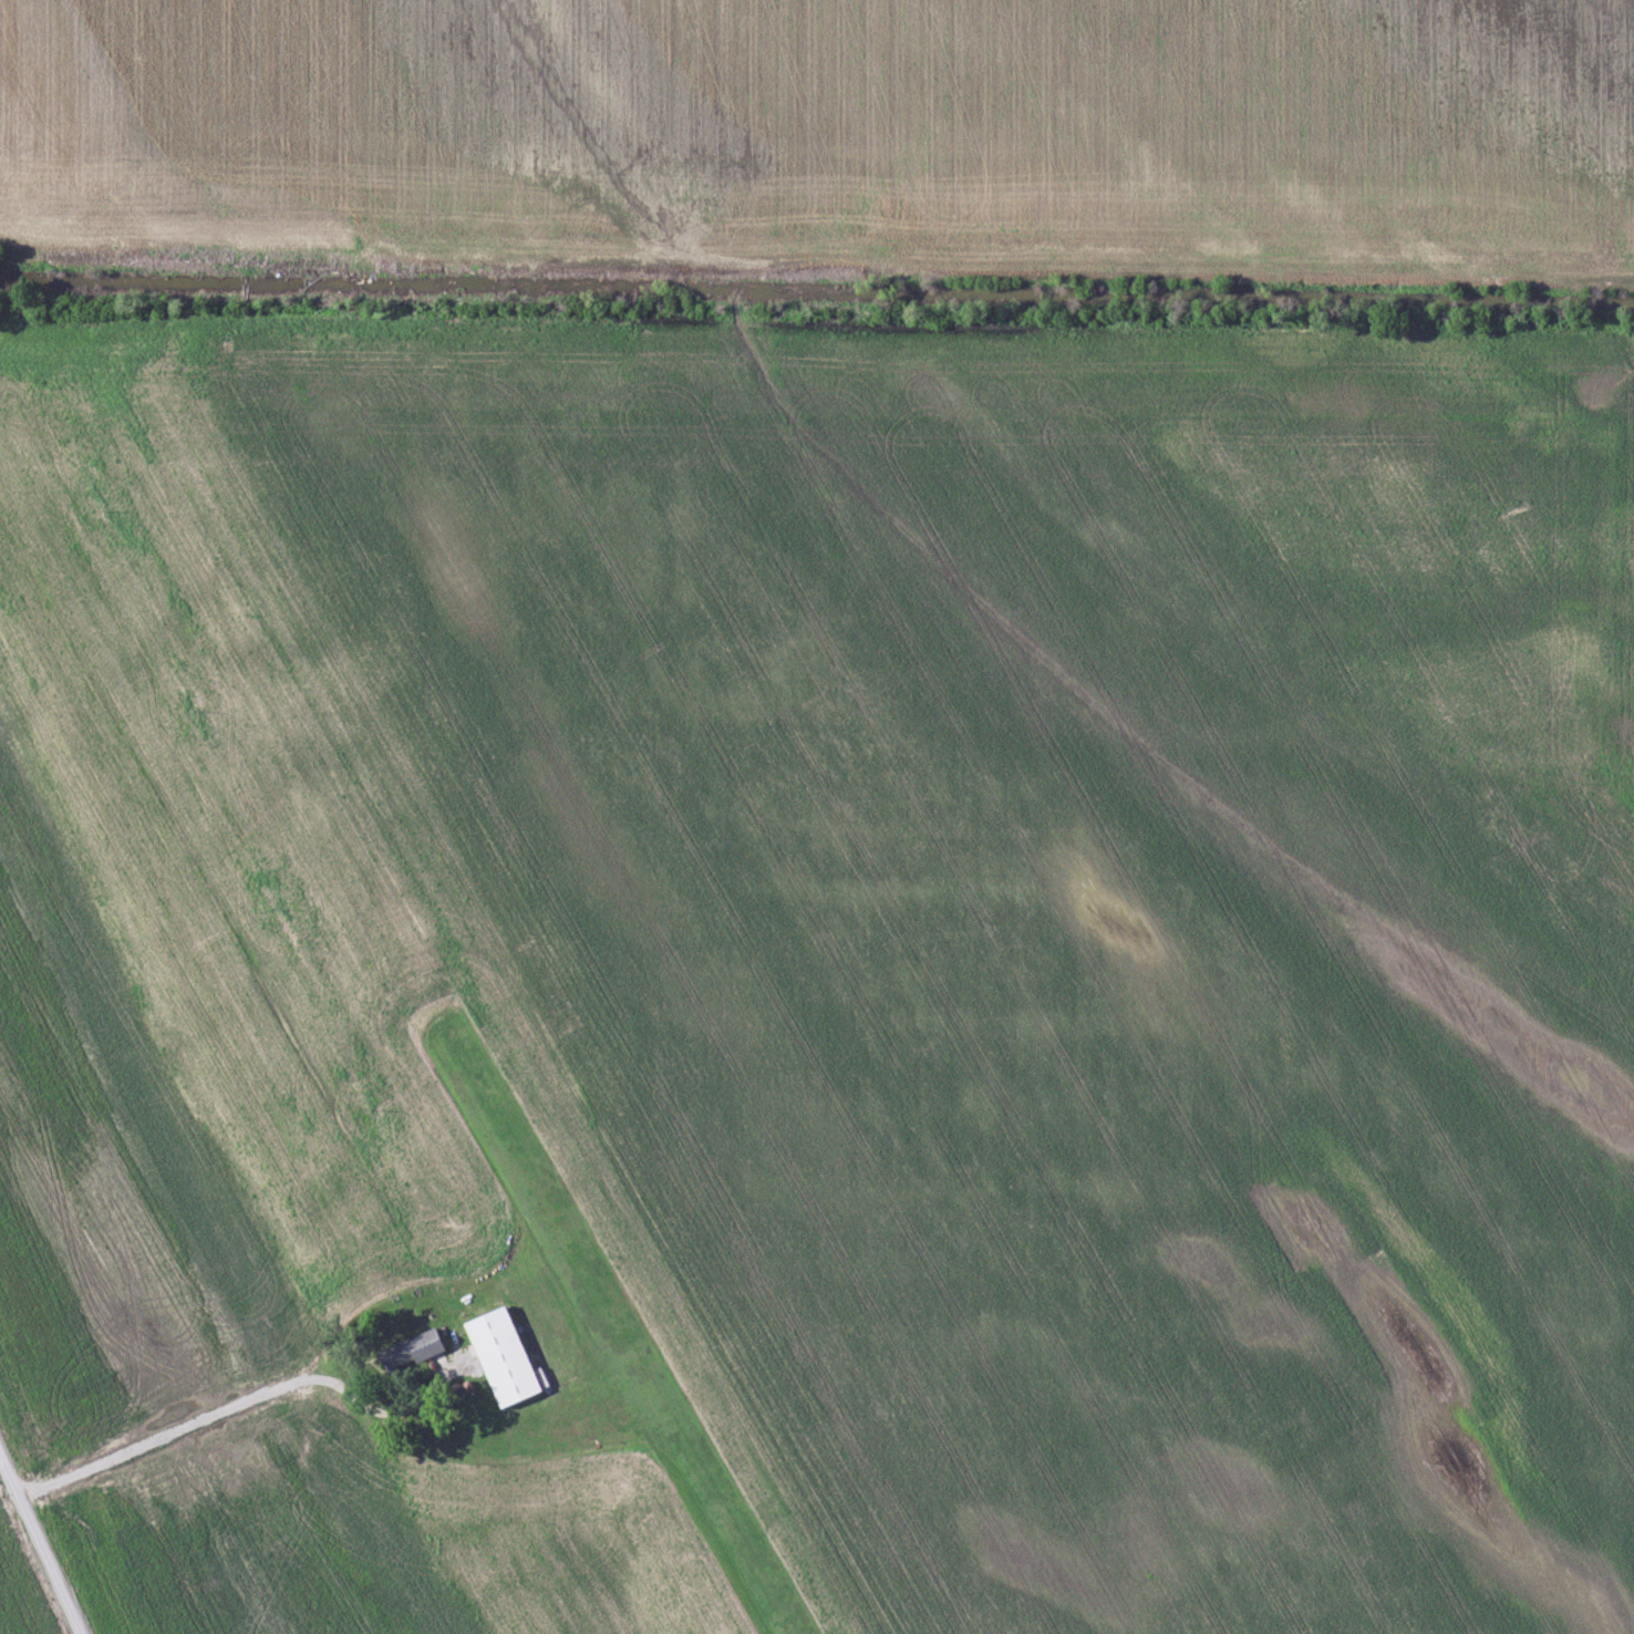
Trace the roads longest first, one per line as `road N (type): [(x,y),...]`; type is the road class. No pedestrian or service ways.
road 1 (residential): [(24,1502),(308,1384),(332,1385),(362,1415),(399,1409),(428,1394),(435,1362)]
road 2 (residential): [(85,1633),(0,1449)]

